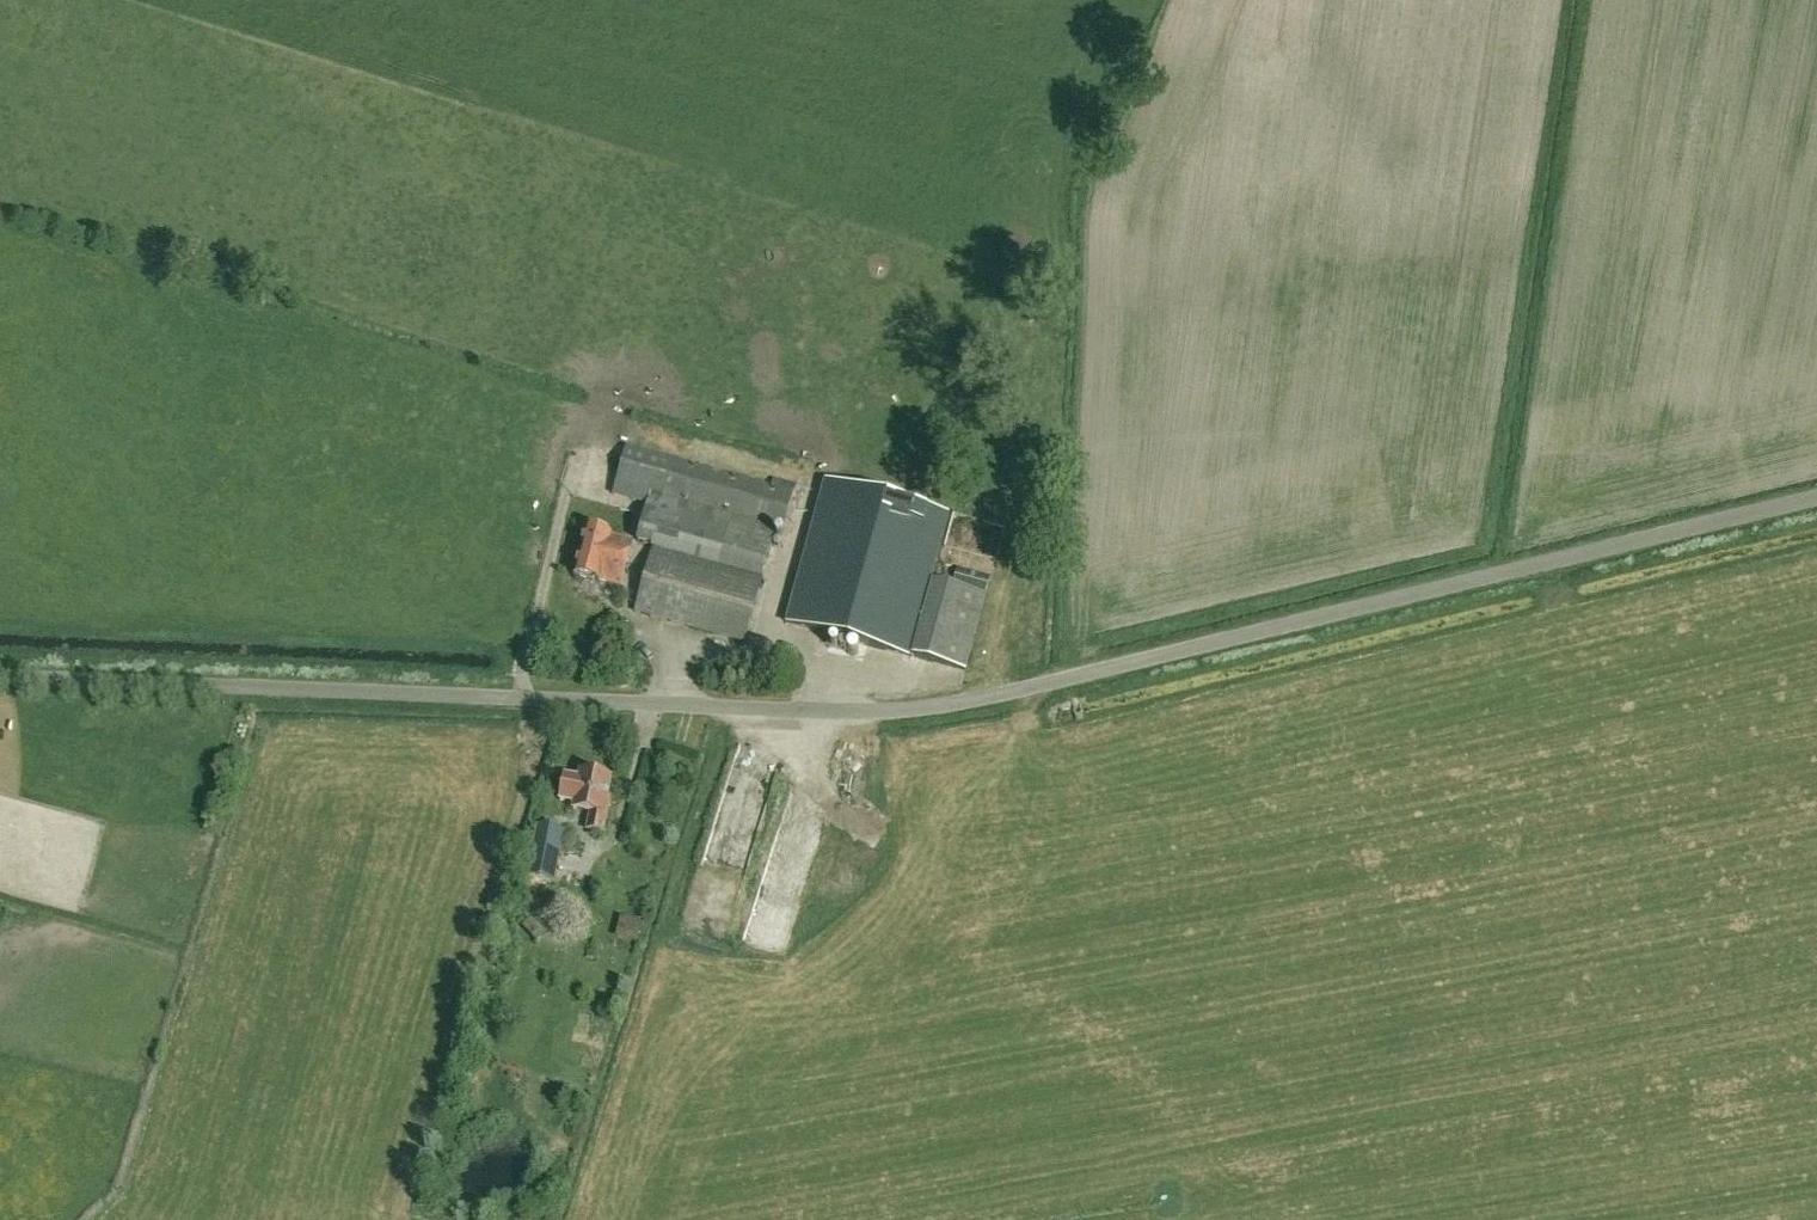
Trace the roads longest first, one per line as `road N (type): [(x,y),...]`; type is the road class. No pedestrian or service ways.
road 1 (unclassified): [(0,678),(911,710),(1061,698),(1816,520)]

